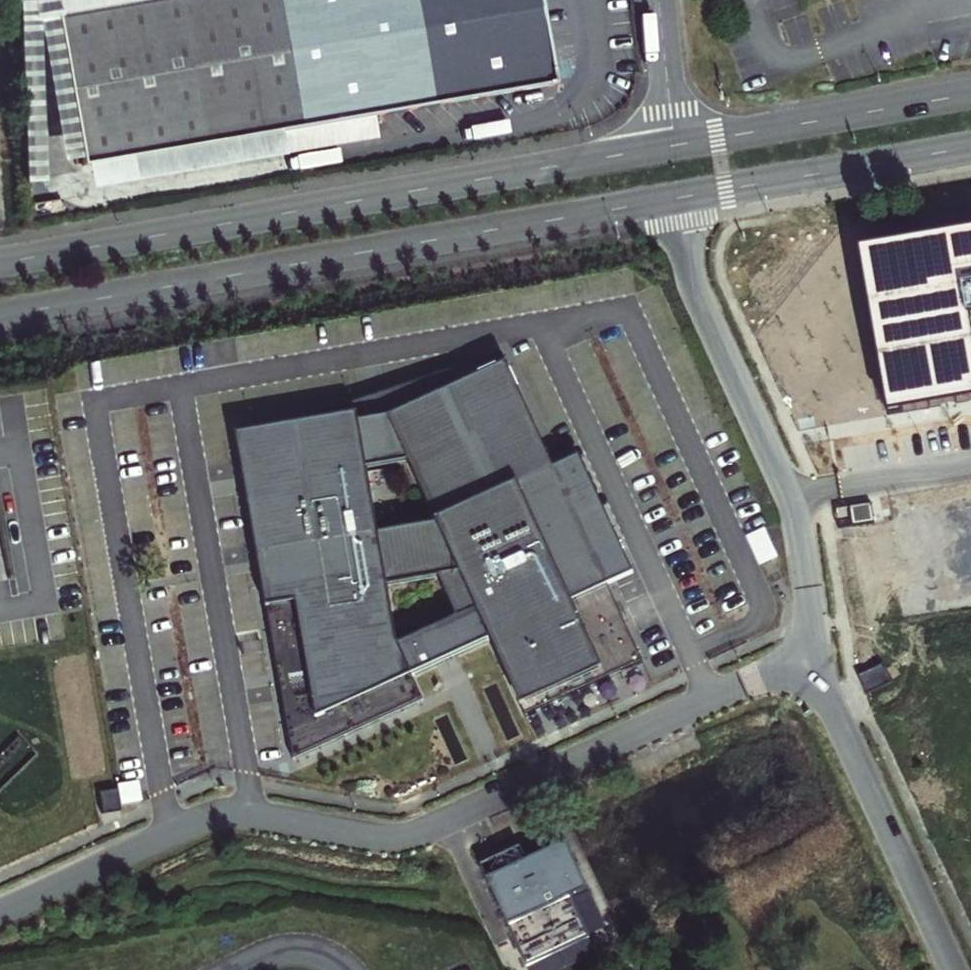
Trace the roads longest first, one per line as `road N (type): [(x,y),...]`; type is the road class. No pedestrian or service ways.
road 1 (unclassified): [(802,676),(747,682),(411,835),(377,837),(223,813),(0,910)]
road 2 (tertiary): [(0,319),(675,199)]
road 3 (tertiary): [(672,148),(0,266)]
road 4 (unclassified): [(802,676),(810,615),(796,517),(696,289),(675,199)]
road 5 (unclassified): [(955,969),(828,700),(802,676)]
road 6 (tertiary): [(970,95),(672,148)]
road 7 (tertiary): [(675,199),(970,148)]
road 8 (residential): [(672,148),(658,0)]

